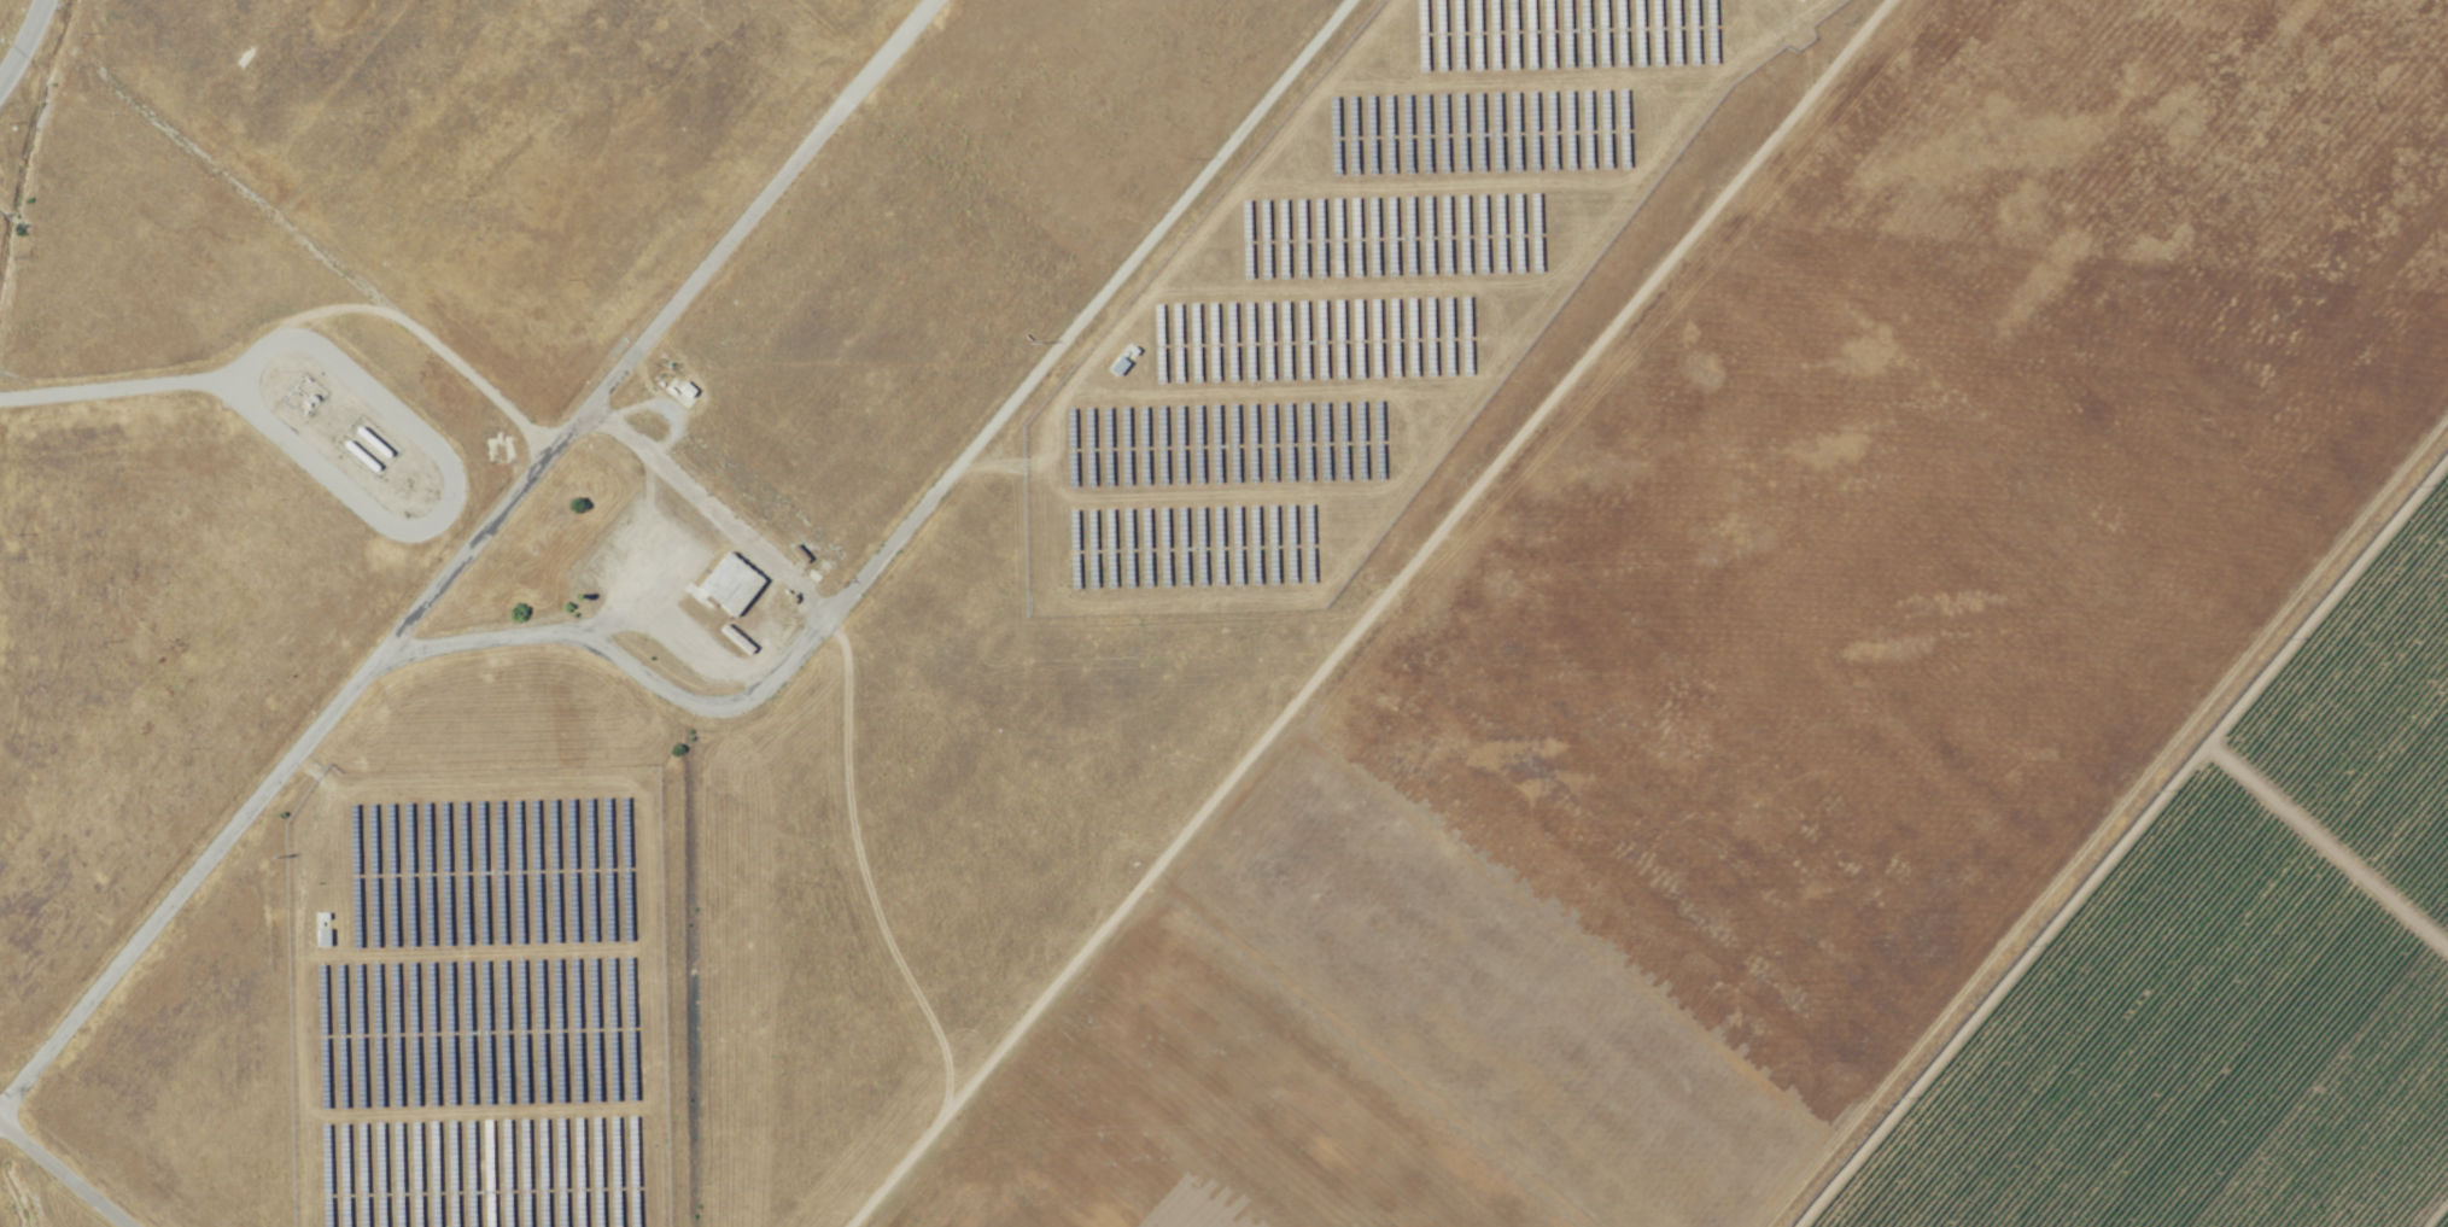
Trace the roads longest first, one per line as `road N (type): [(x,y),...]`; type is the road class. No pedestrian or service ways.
road 1 (track): [(1799,1226),(2447,458)]
road 2 (track): [(2208,738),(2447,949)]

